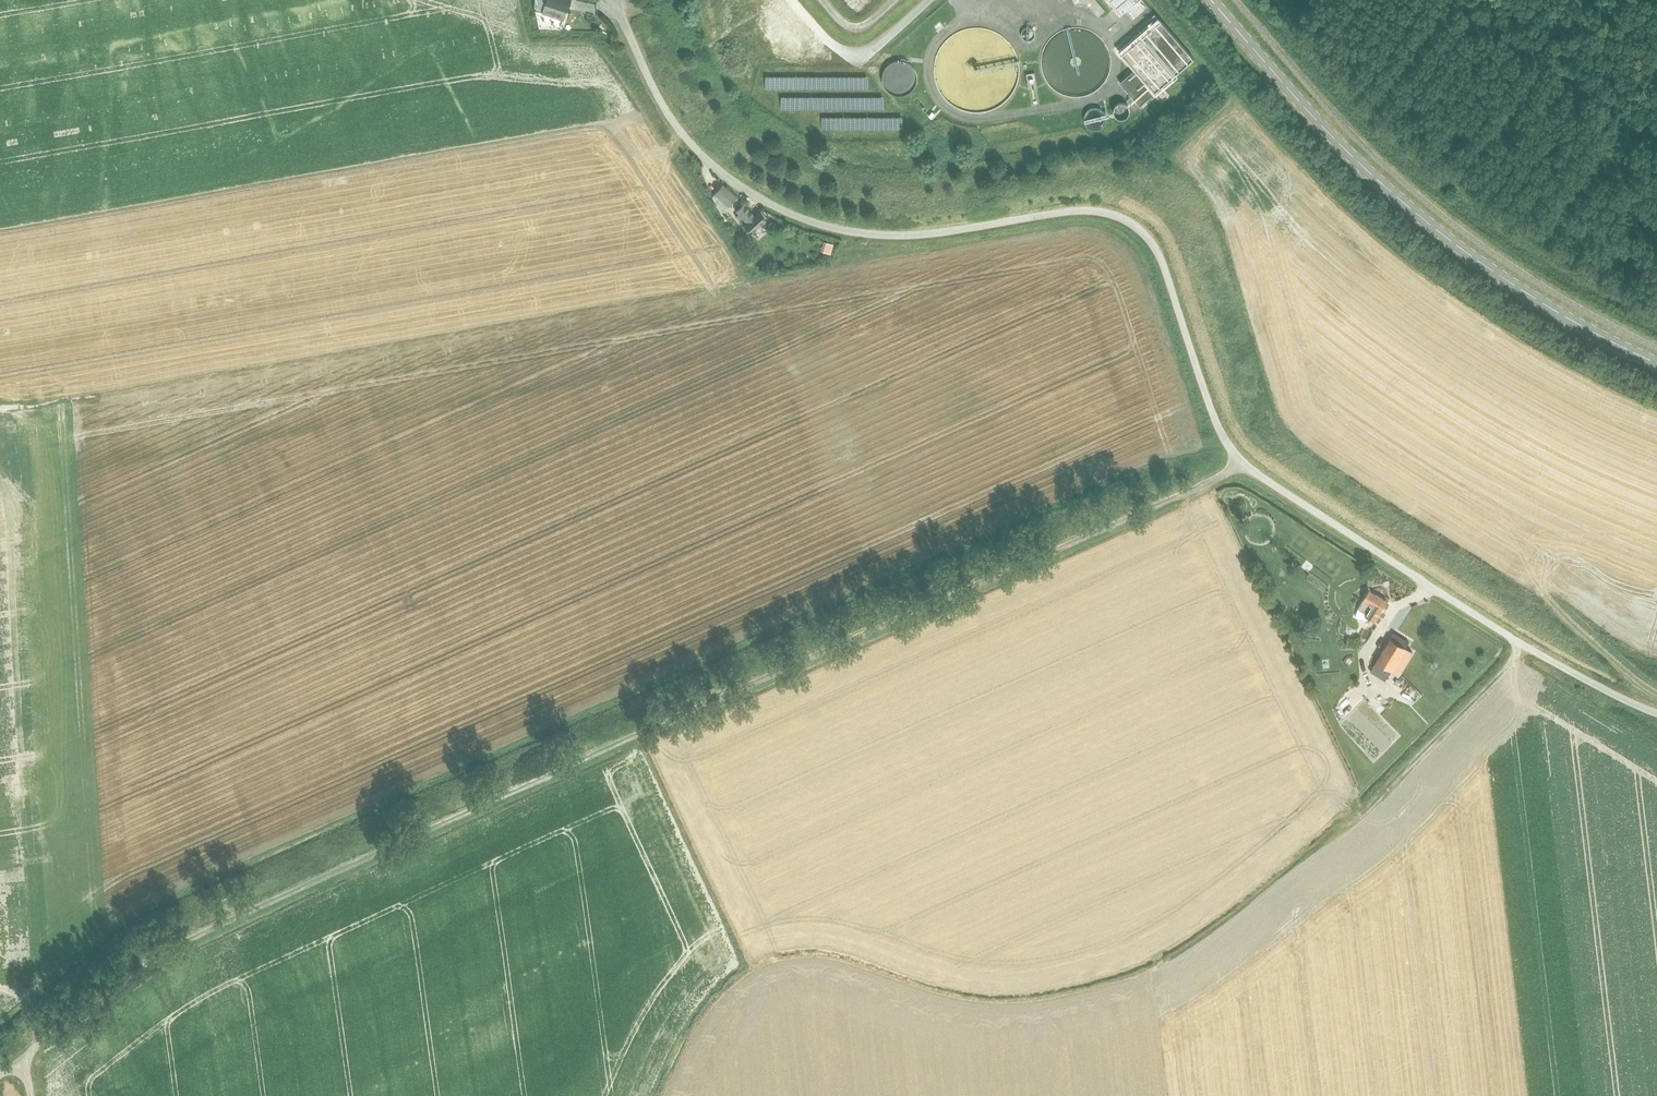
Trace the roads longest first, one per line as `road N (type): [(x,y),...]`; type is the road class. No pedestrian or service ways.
road 1 (track): [(1241,462),(238,918),(149,970),(0,1076)]
road 2 (unclassified): [(1656,713),(1517,641),(1241,462),(1216,423),(1159,255),(1132,223),(1075,211),(893,236),(791,214),(729,178),(687,139),(610,2)]
road 3 (track): [(0,407),(14,406),(42,1047)]
road 4 (secondary): [(1656,364),(1495,273),(1421,215),(1337,137),(1212,0)]

